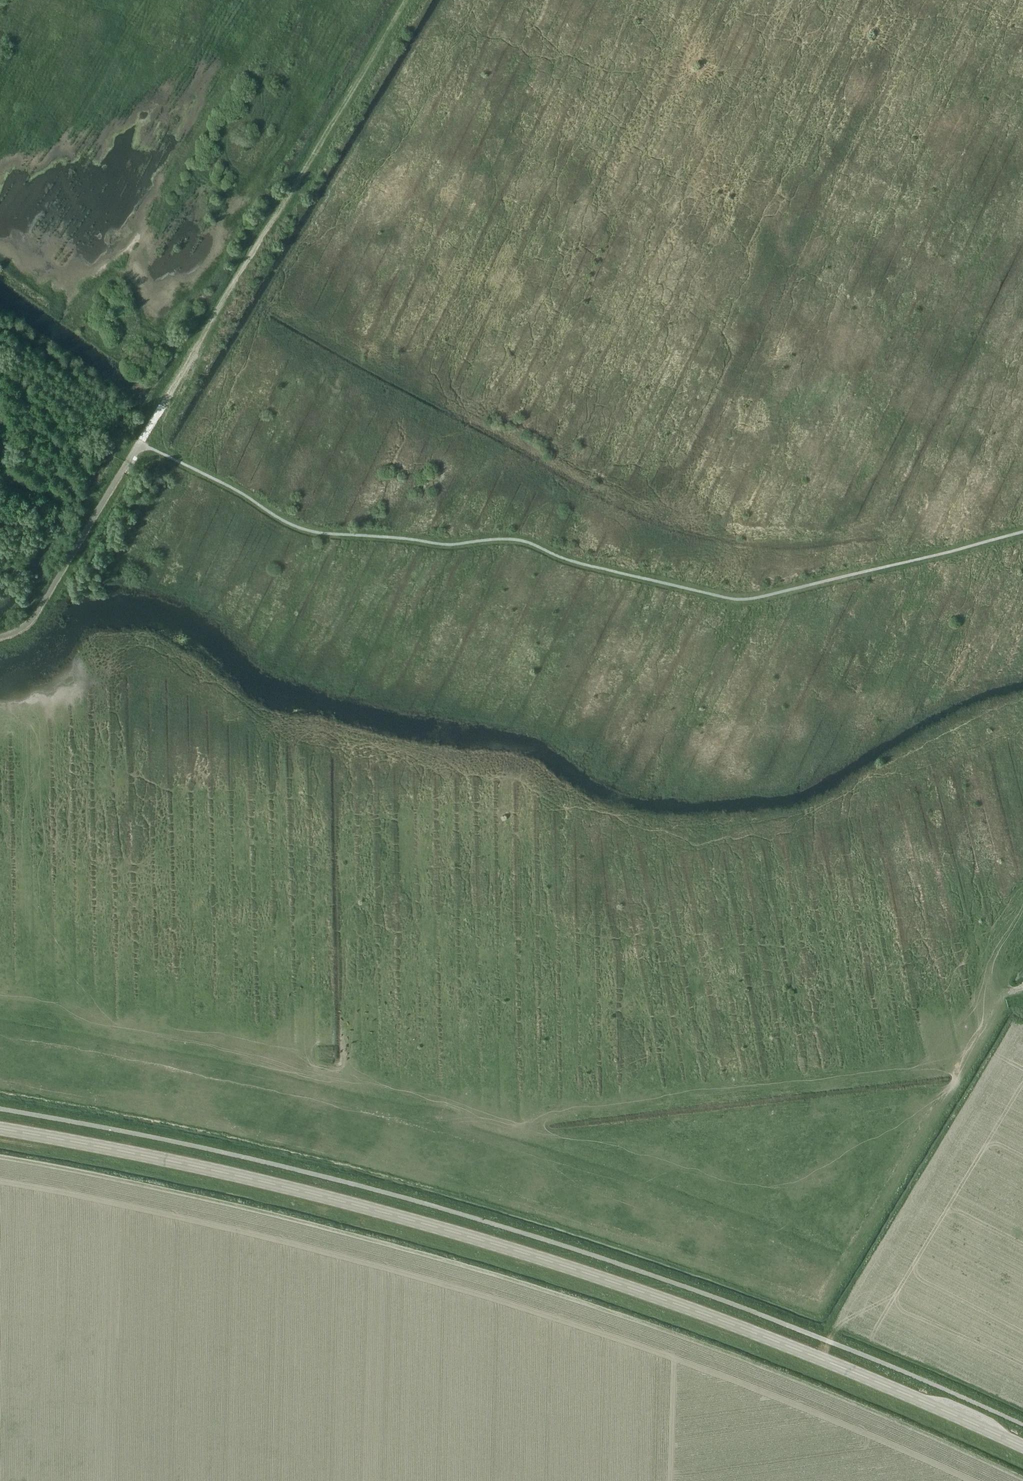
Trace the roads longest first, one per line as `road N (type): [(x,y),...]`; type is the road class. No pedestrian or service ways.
road 1 (secondary): [(1022,1445),(756,1333),(520,1251),(253,1178),(0,1128)]
road 2 (track): [(141,445),(409,0)]

